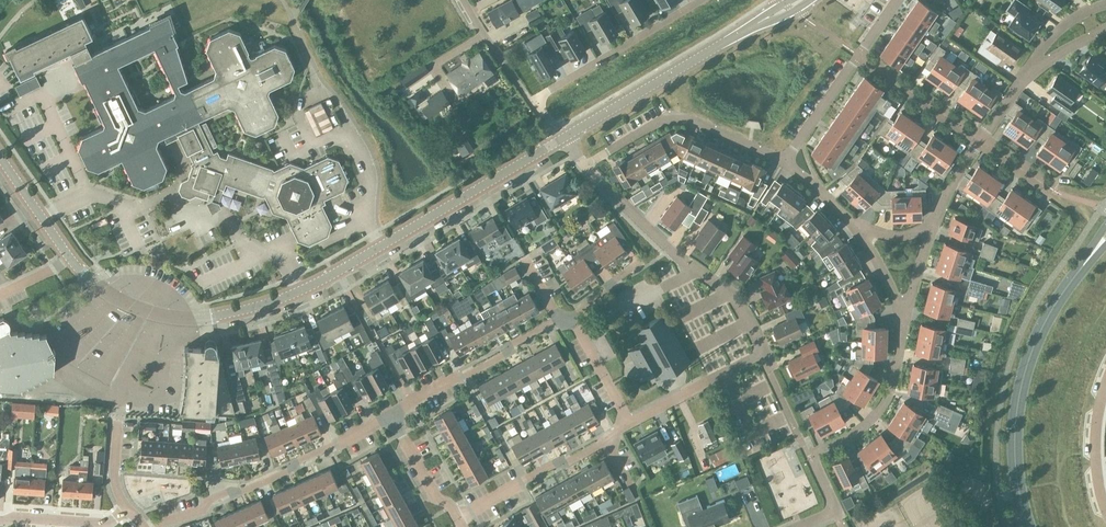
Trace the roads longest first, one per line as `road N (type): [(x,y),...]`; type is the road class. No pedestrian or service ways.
road 1 (tertiary): [(559,137),(299,291),(216,318),(136,308),(69,259)]
road 2 (secondary): [(1028,526),(1015,443),(1024,378),(1048,316),(1105,236)]
road 3 (tertiary): [(801,0),(559,137)]
road 4 (residential): [(762,354),(728,293),(669,250),(584,165)]
road 5 (residential): [(163,526),(391,416)]
road 6 (residential): [(584,165),(658,121),(683,118),(781,161)]
road 7 (residential): [(391,416),(559,319),(572,320)]
road 8 (residential): [(706,0),(530,101)]
road 9 (residential): [(458,519),(629,424)]
road 10 (residential): [(901,333),(880,409),(812,456)]
road 11 (residential): [(629,424),(762,354)]
road 12 (residential): [(978,138),(859,55)]
road 13 (residential): [(0,521),(104,526),(127,509)]
road 14 (residential): [(859,55),(781,161)]
road 15 (residential): [(458,519),(433,496),(391,416)]
road 16 (residential): [(1016,83),(1050,34),(1105,3)]
road 17 (tertiary): [(69,259),(0,158)]
road 18 (residential): [(530,101),(463,0)]

